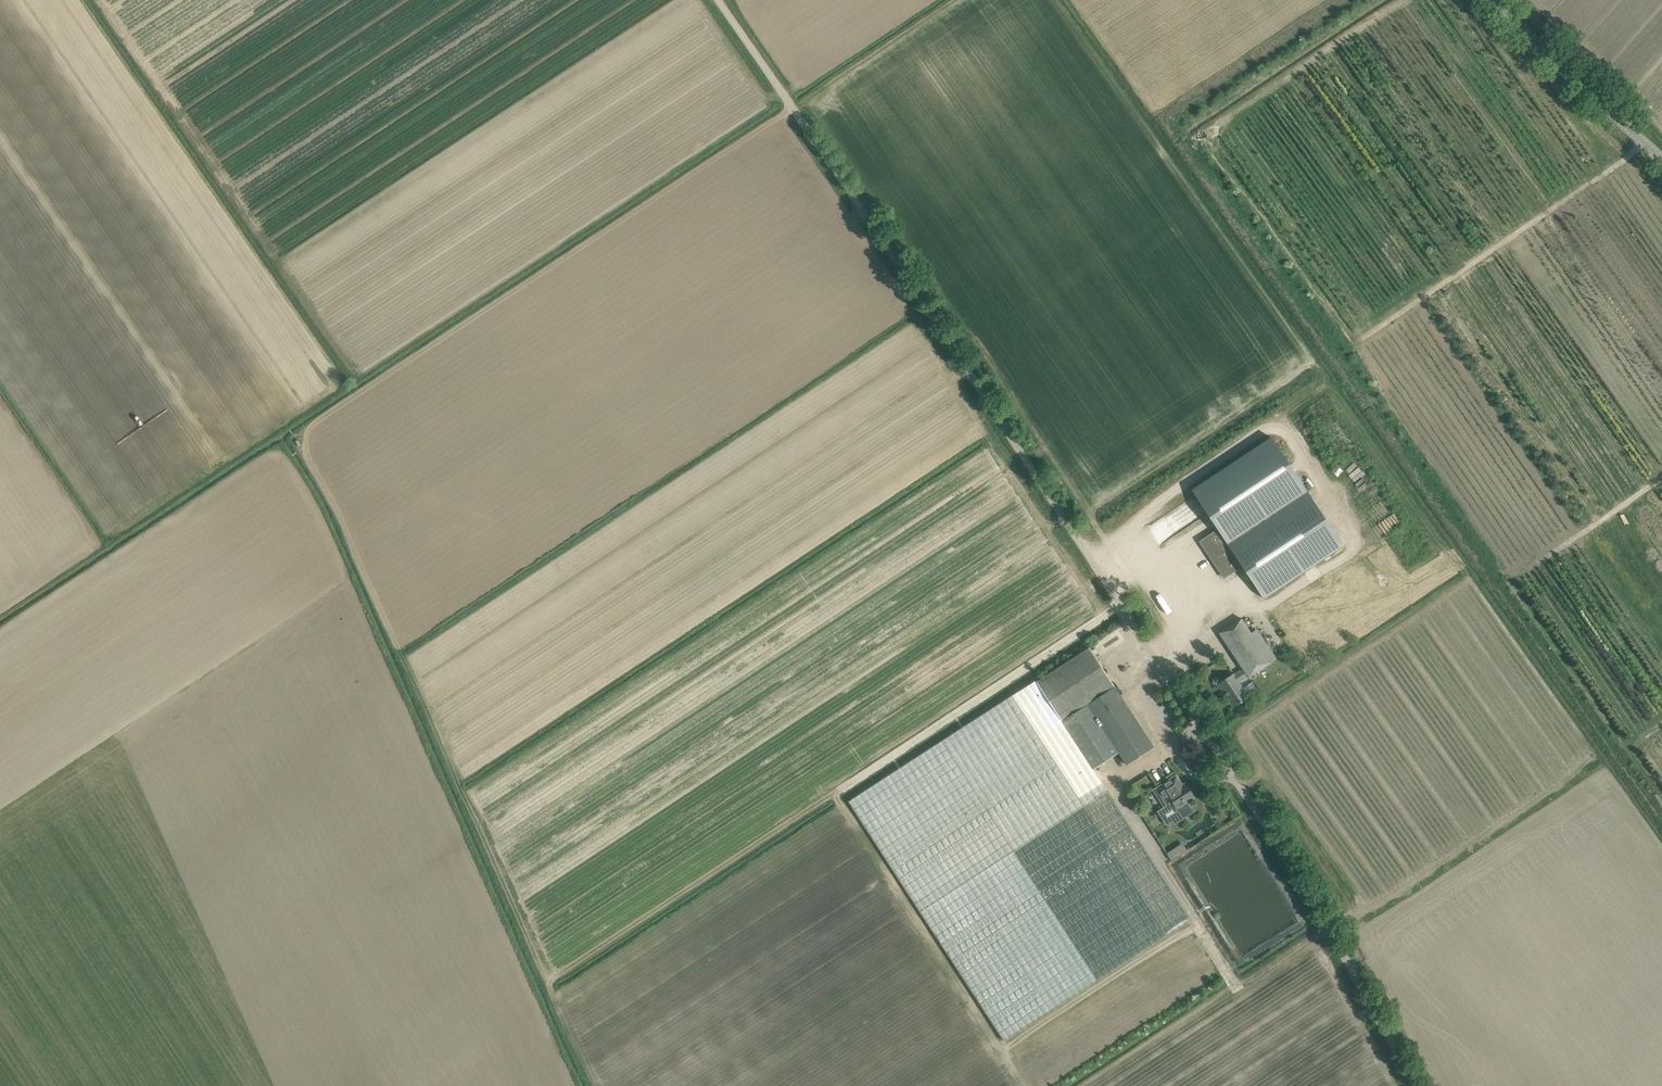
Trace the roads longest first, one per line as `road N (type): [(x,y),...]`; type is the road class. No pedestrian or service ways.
road 1 (unclassified): [(1417,1085),(1311,895),(718,0)]
road 2 (tertiary): [(1661,160),(1489,0)]

